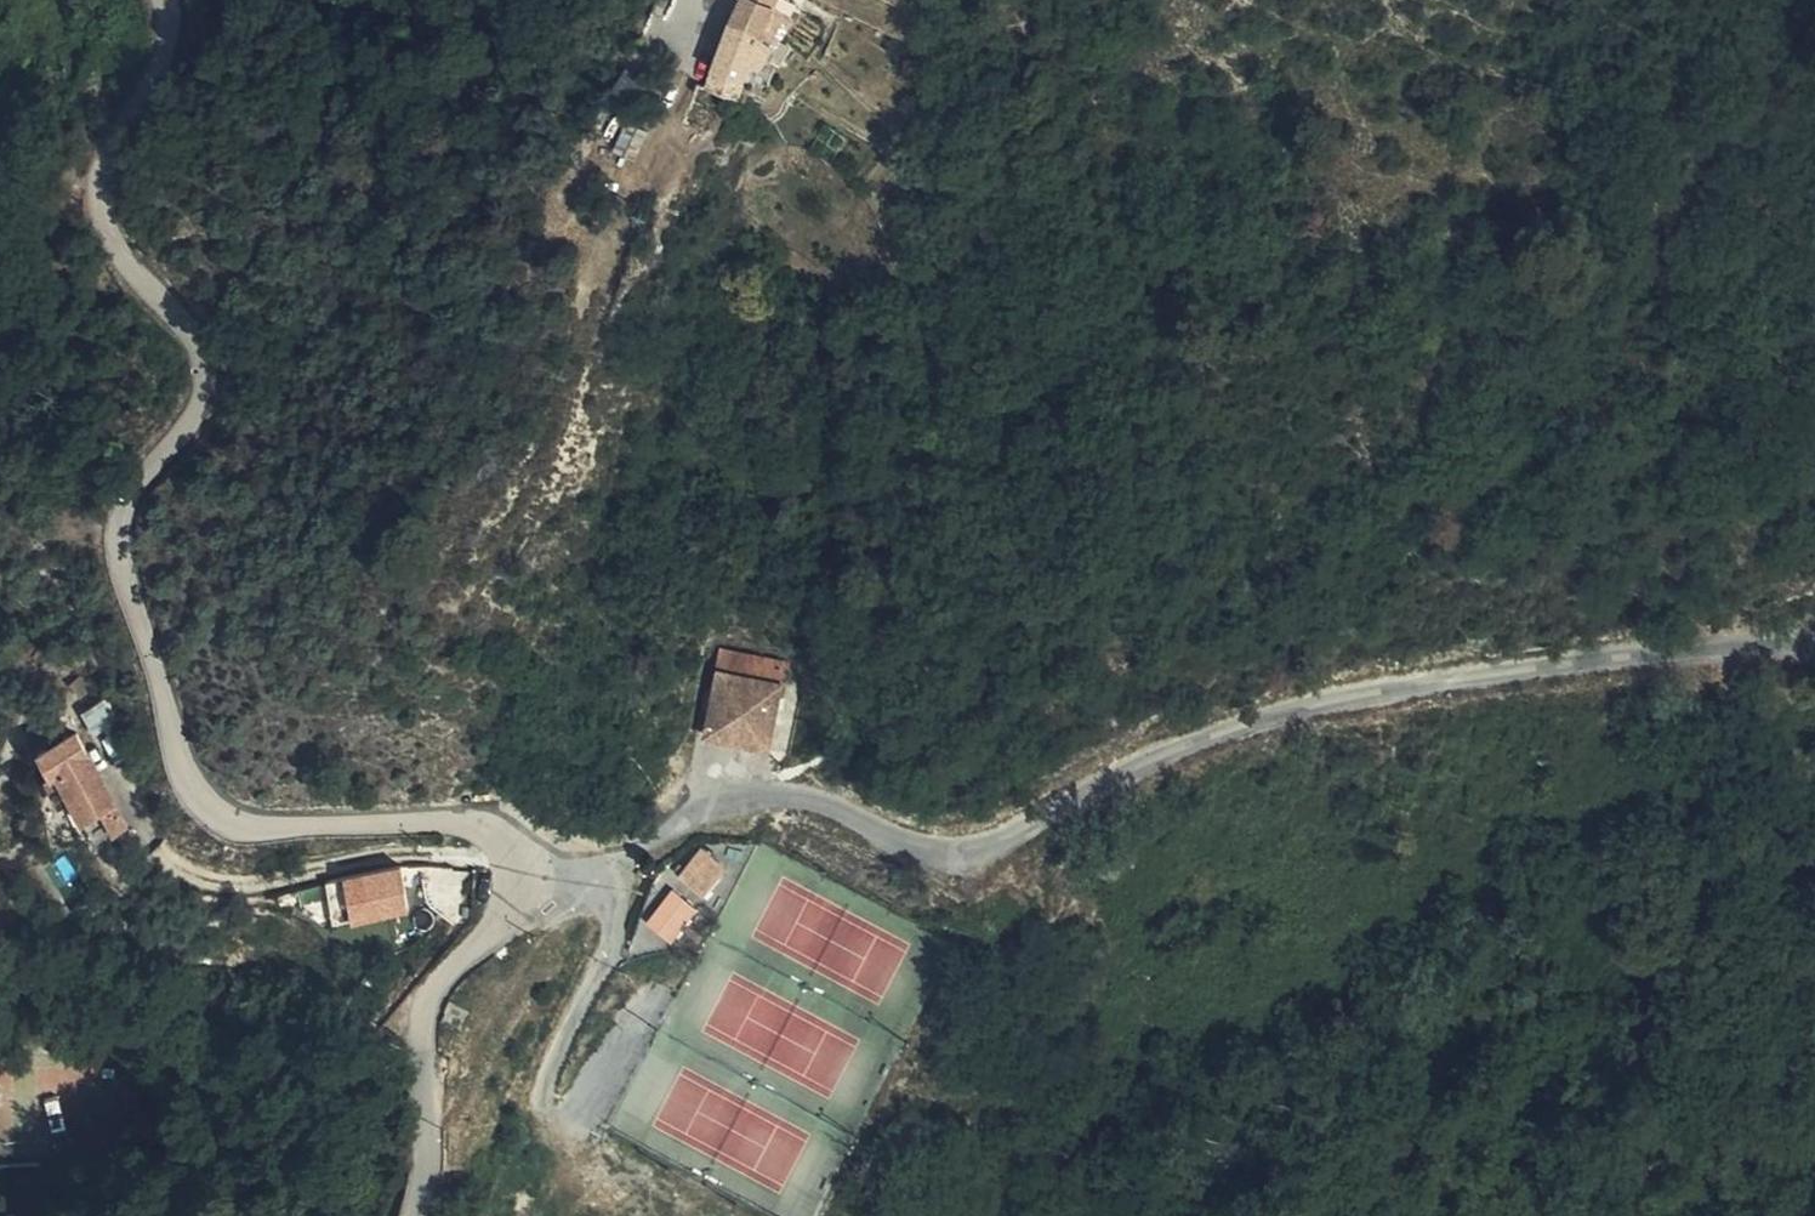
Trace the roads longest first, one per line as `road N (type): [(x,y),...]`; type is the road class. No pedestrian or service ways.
road 1 (unclassified): [(408,1215),(429,1147),(419,1010),(438,968),(498,922),(530,885),(515,839),(479,825),(225,819),(195,799),(170,766),(105,542),(118,497),(212,390),(203,347),(119,245),(110,207),(122,148),(189,43),(182,0)]

